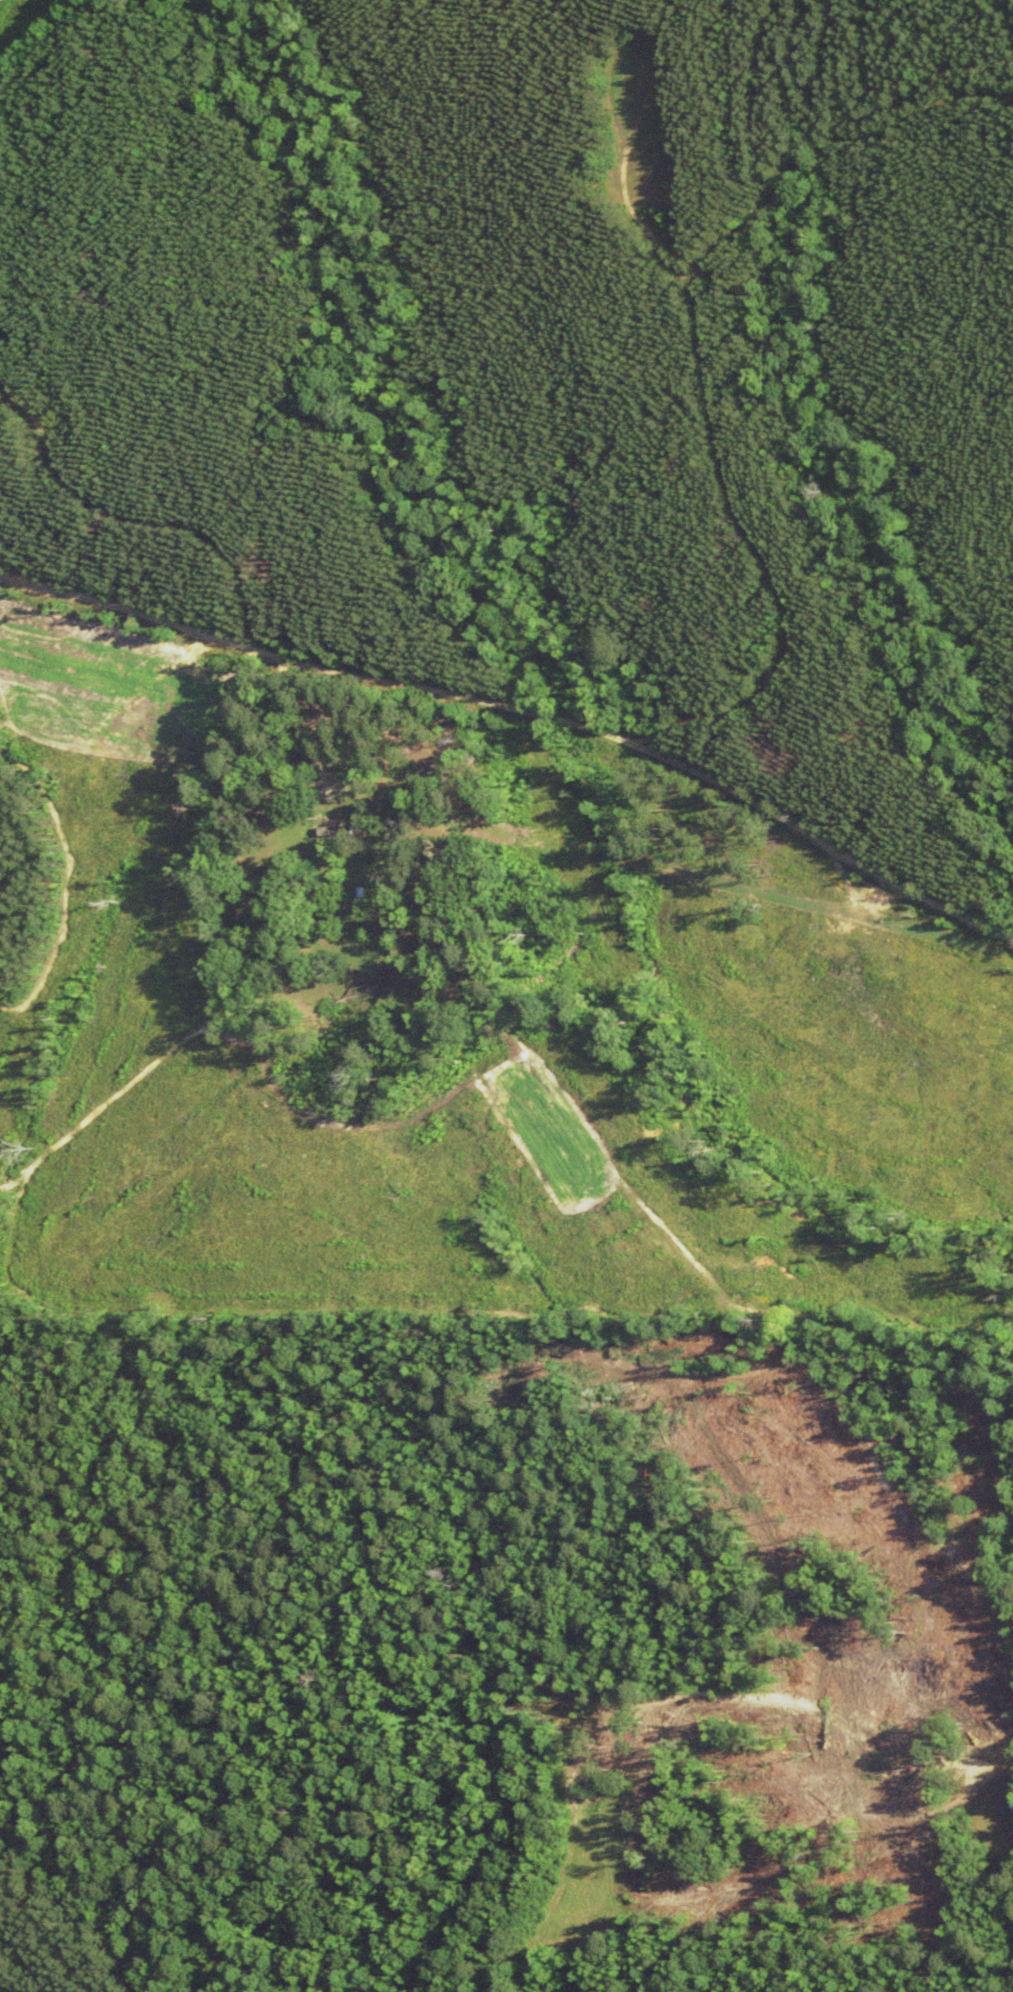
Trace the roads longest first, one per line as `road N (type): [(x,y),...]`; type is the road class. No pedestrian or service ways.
road 1 (residential): [(0,575),(271,657),(600,735),(715,784),(905,894),(1012,941)]

